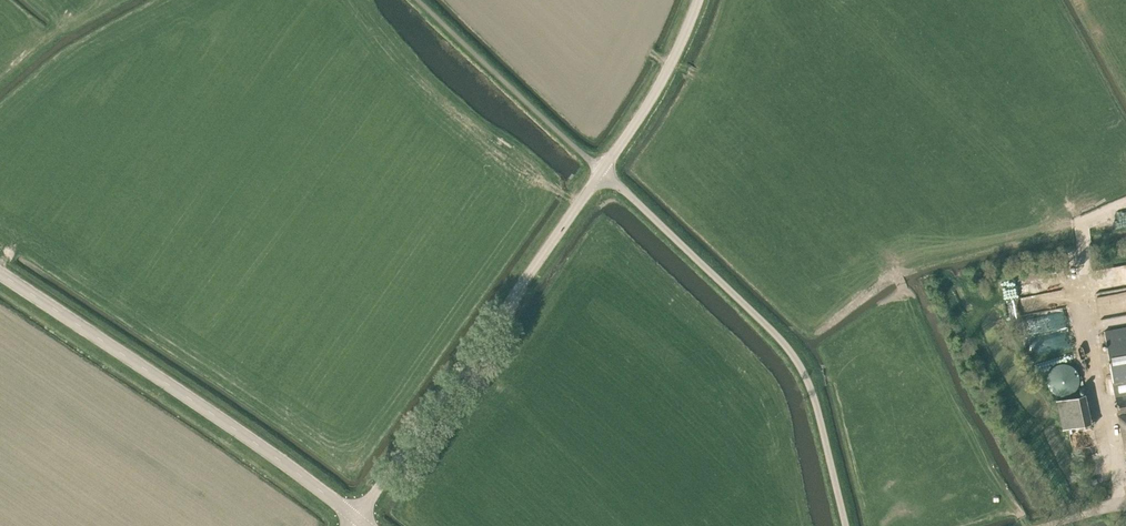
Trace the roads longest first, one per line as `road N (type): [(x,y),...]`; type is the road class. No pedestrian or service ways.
road 1 (unclassified): [(845,525),(816,407),(790,352),(601,171)]
road 2 (tertiary): [(356,518),(0,273)]
road 3 (tertiary): [(356,518),(601,171)]
road 4 (tertiary): [(601,171),(653,96),(698,0)]

